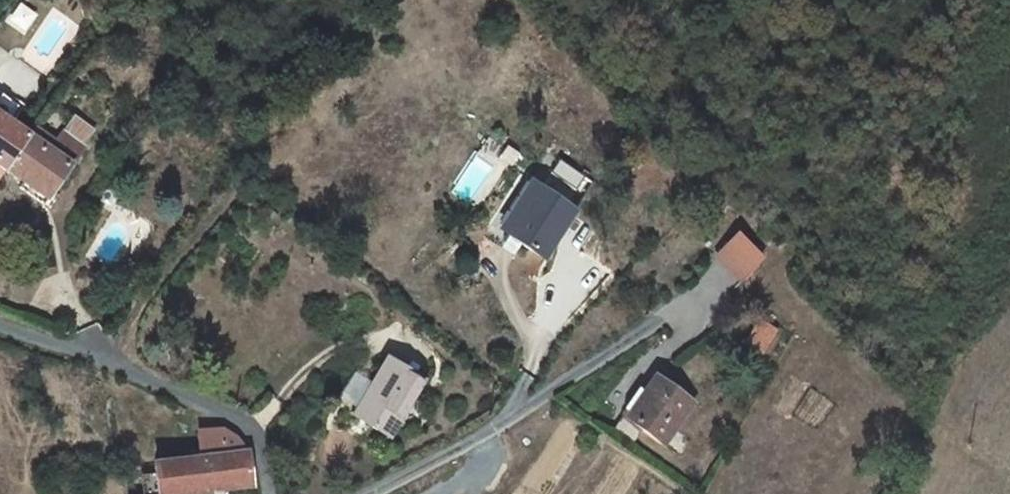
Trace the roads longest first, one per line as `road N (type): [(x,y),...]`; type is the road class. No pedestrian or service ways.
road 1 (residential): [(380,493),(517,420),(680,307)]
road 2 (unclassified): [(268,493),(259,434),(0,332)]

